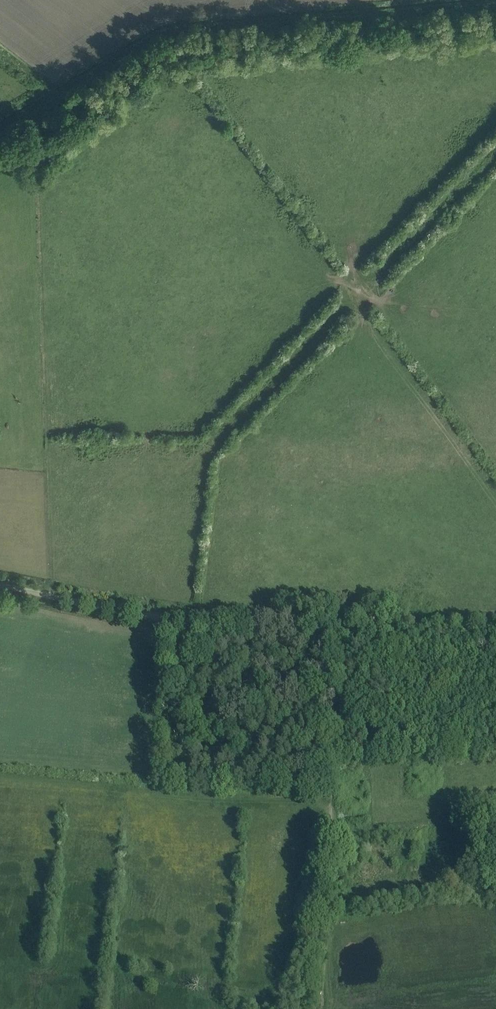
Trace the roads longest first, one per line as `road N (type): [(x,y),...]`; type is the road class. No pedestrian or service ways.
road 1 (unclassified): [(495,623),(216,620),(0,584)]
road 2 (track): [(333,622),(339,707),(325,901)]

